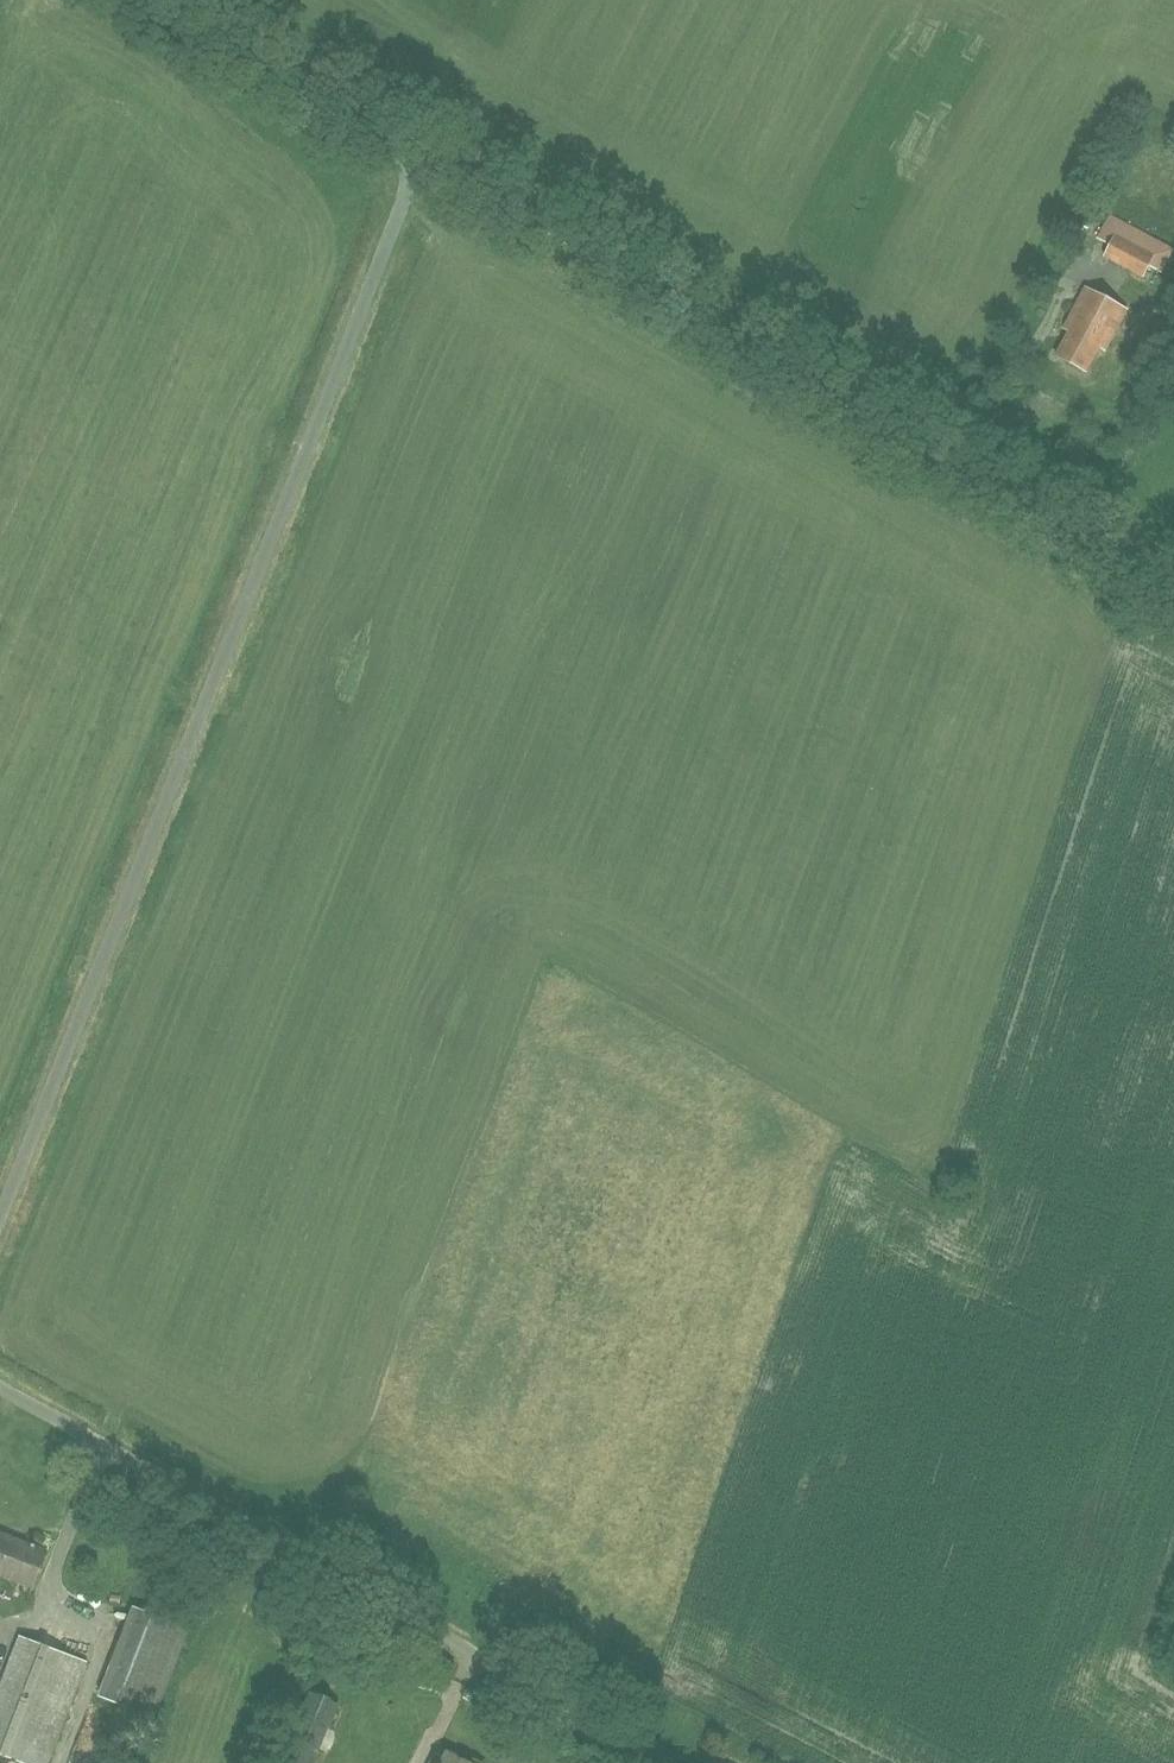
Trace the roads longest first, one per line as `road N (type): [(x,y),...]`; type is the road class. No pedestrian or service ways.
road 1 (unclassified): [(0,1188),(428,149)]
road 2 (unclassified): [(1173,591),(428,149)]
road 3 (unclassified): [(666,1762),(0,1384)]
road 4 (unclassified): [(428,149),(168,0)]

